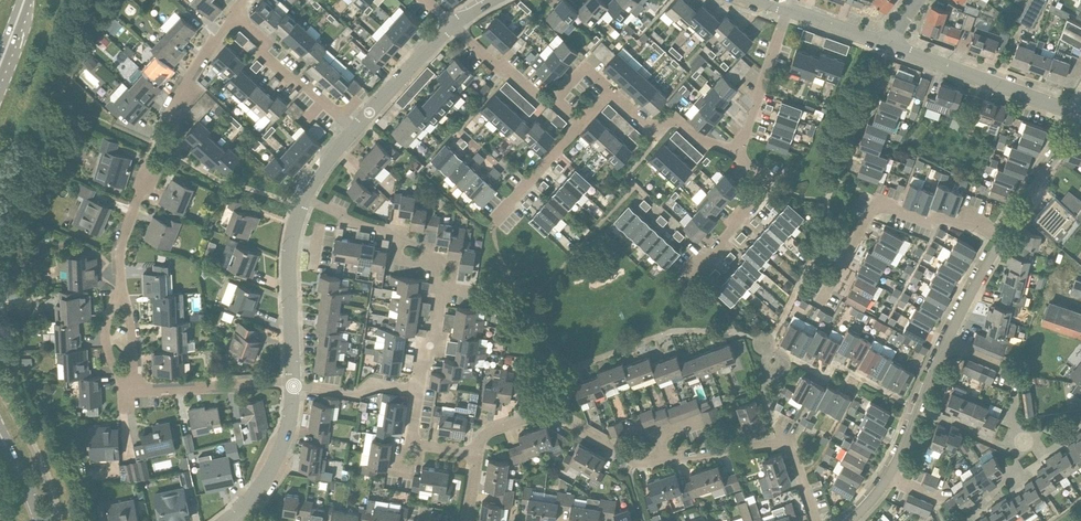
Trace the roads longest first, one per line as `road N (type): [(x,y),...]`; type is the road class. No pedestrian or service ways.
road 1 (residential): [(478,454),(489,432),(544,413),(636,460),(783,444),(816,520)]
road 2 (residential): [(293,383),(146,388),(135,378),(126,354),(122,238),(144,164)]
road 3 (residential): [(889,476),(1001,237)]
road 4 (residential): [(820,304),(878,208),(970,221),(1001,237)]
road 5 (residential): [(1079,115),(889,46)]
road 6 (residential): [(305,197),(290,254),(293,383)]
road 7 (residential): [(441,290),(440,265),(422,245),(305,197)]
road 8 (residential): [(353,131),(263,54),(260,37),(235,12)]
road 9 (residential): [(688,277),(762,195),(760,177),(738,155)]
road 10 (residential): [(738,155),(787,9)]
road 11 (residential): [(738,155),(678,121),(652,127),(612,91)]
road 12 (residential): [(237,514),(276,461),(293,383)]
road 13 (residential): [(1001,237),(1079,115)]
road 14 (residential): [(452,26),(353,131)]
road 15 (residential): [(159,129),(235,12)]
road 16 (residential): [(495,222),(582,122)]
road 17 (residential): [(556,97),(537,97),(452,26)]
road 18 (residential): [(293,383),(354,394),(381,384),(419,391)]

